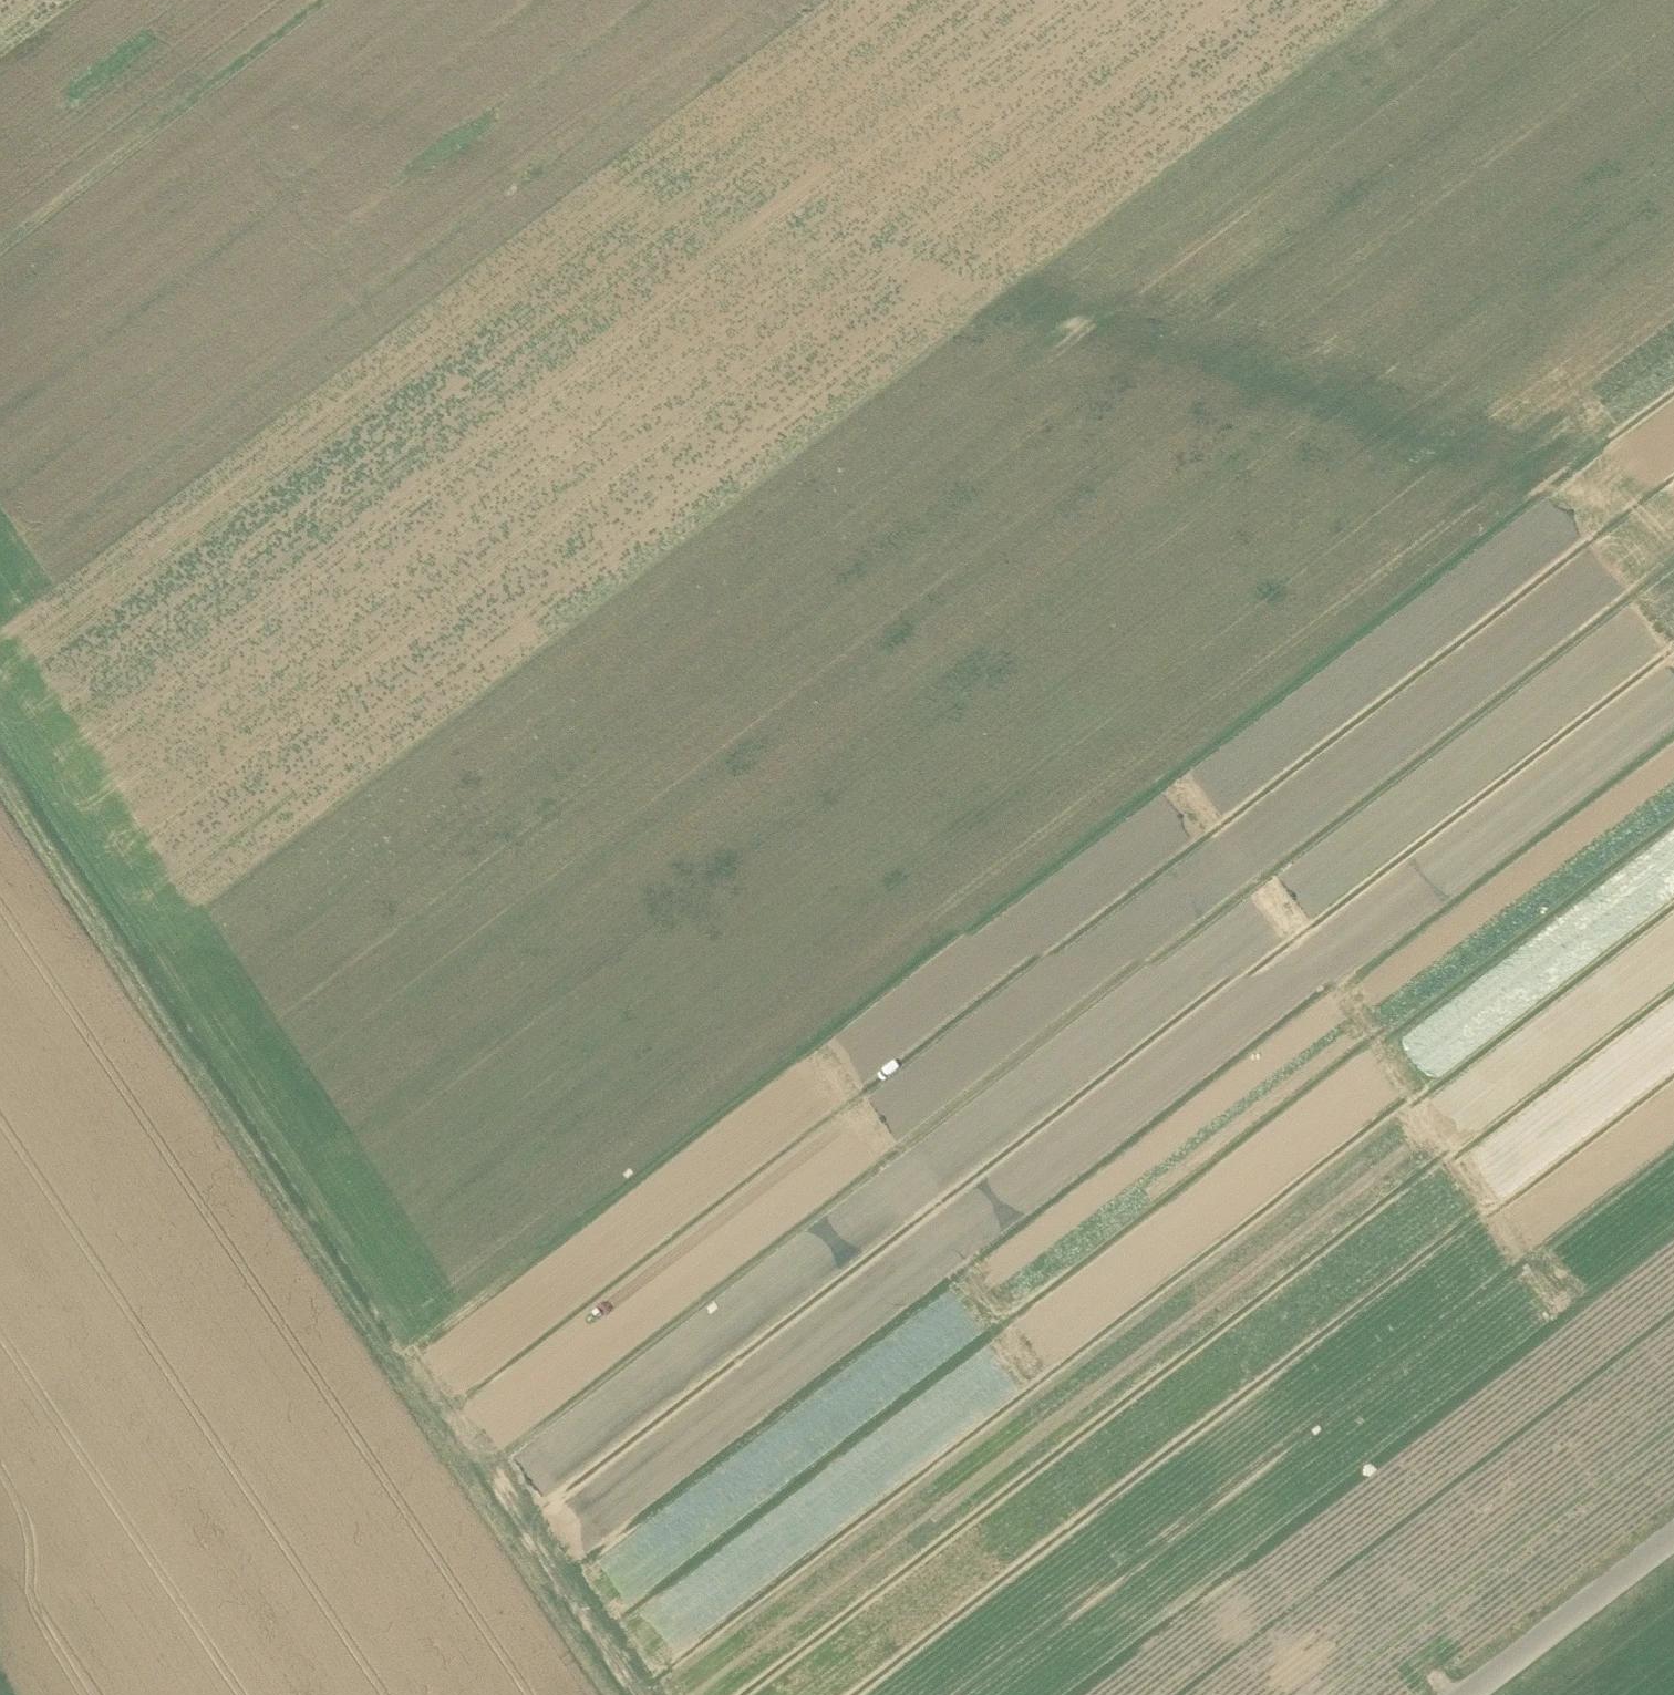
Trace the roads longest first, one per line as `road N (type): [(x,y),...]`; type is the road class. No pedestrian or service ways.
road 1 (track): [(611,1694),(0,786)]
road 2 (unclassified): [(1673,1547),(1482,1694)]

